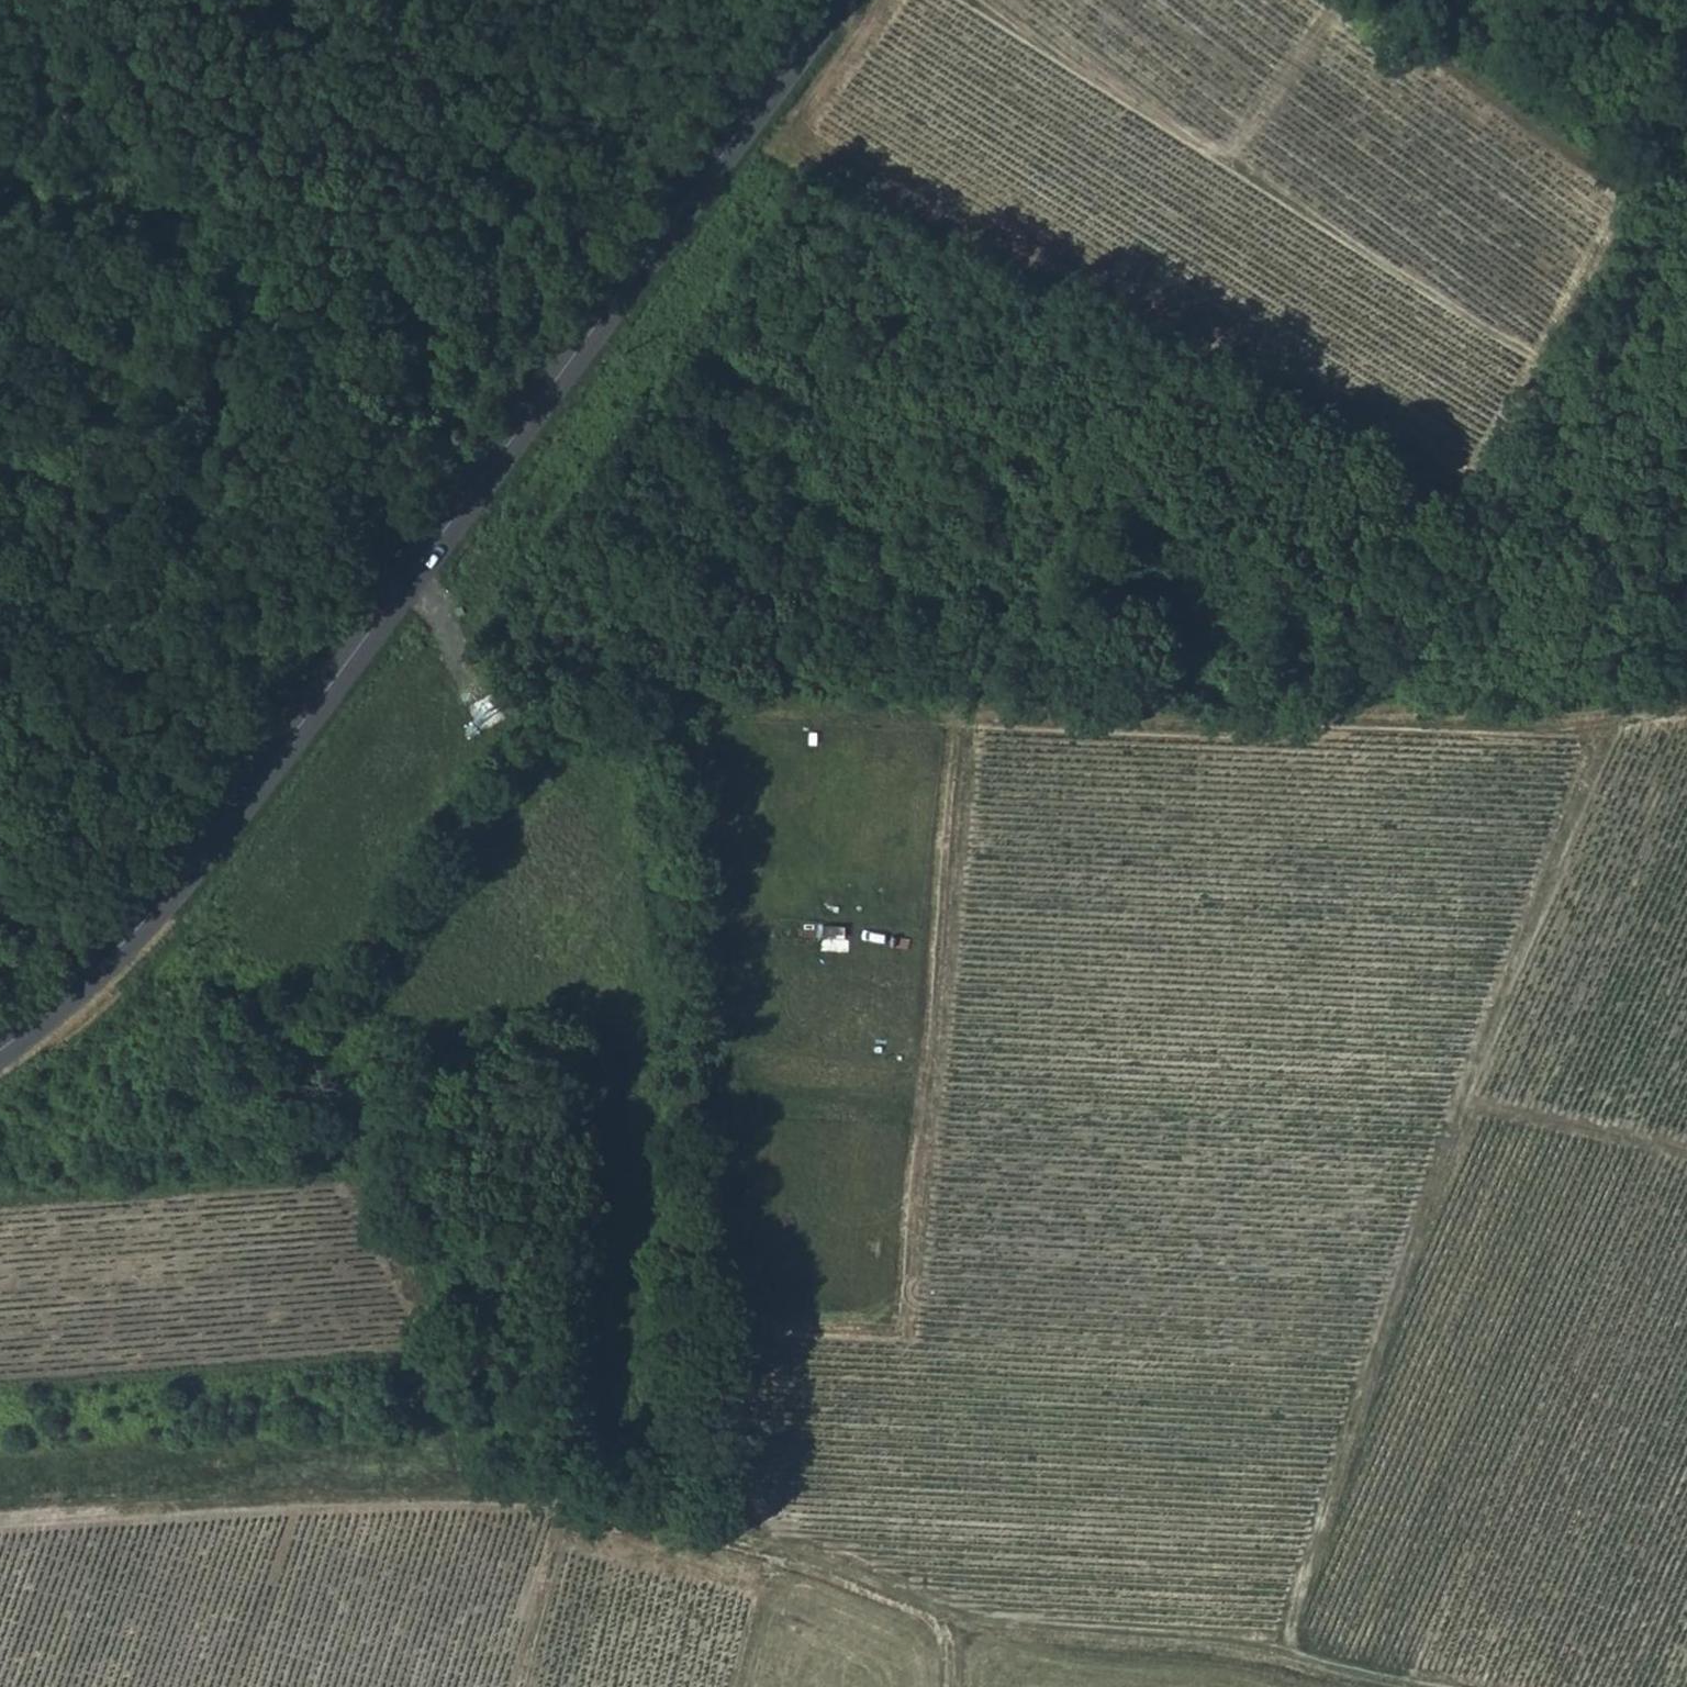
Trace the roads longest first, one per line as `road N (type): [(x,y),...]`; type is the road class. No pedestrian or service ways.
road 1 (track): [(1408,1686),(987,1629),(735,1528),(550,1493),(284,1498),(0,1517)]
road 2 (secondary): [(845,0),(165,902),(85,987),(0,1052)]

